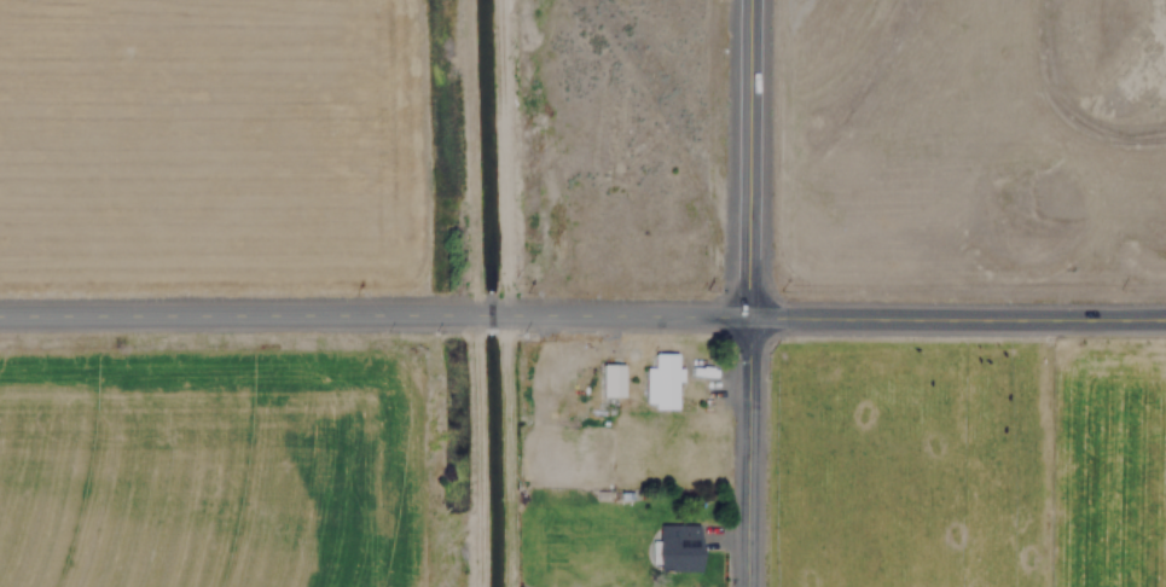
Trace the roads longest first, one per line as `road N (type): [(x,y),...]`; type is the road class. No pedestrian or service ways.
road 1 (tertiary): [(1165,320),(0,317)]
road 2 (tertiary): [(748,321),(751,0)]
road 3 (track): [(511,586),(506,314)]
road 4 (tertiary): [(747,586),(748,321)]

